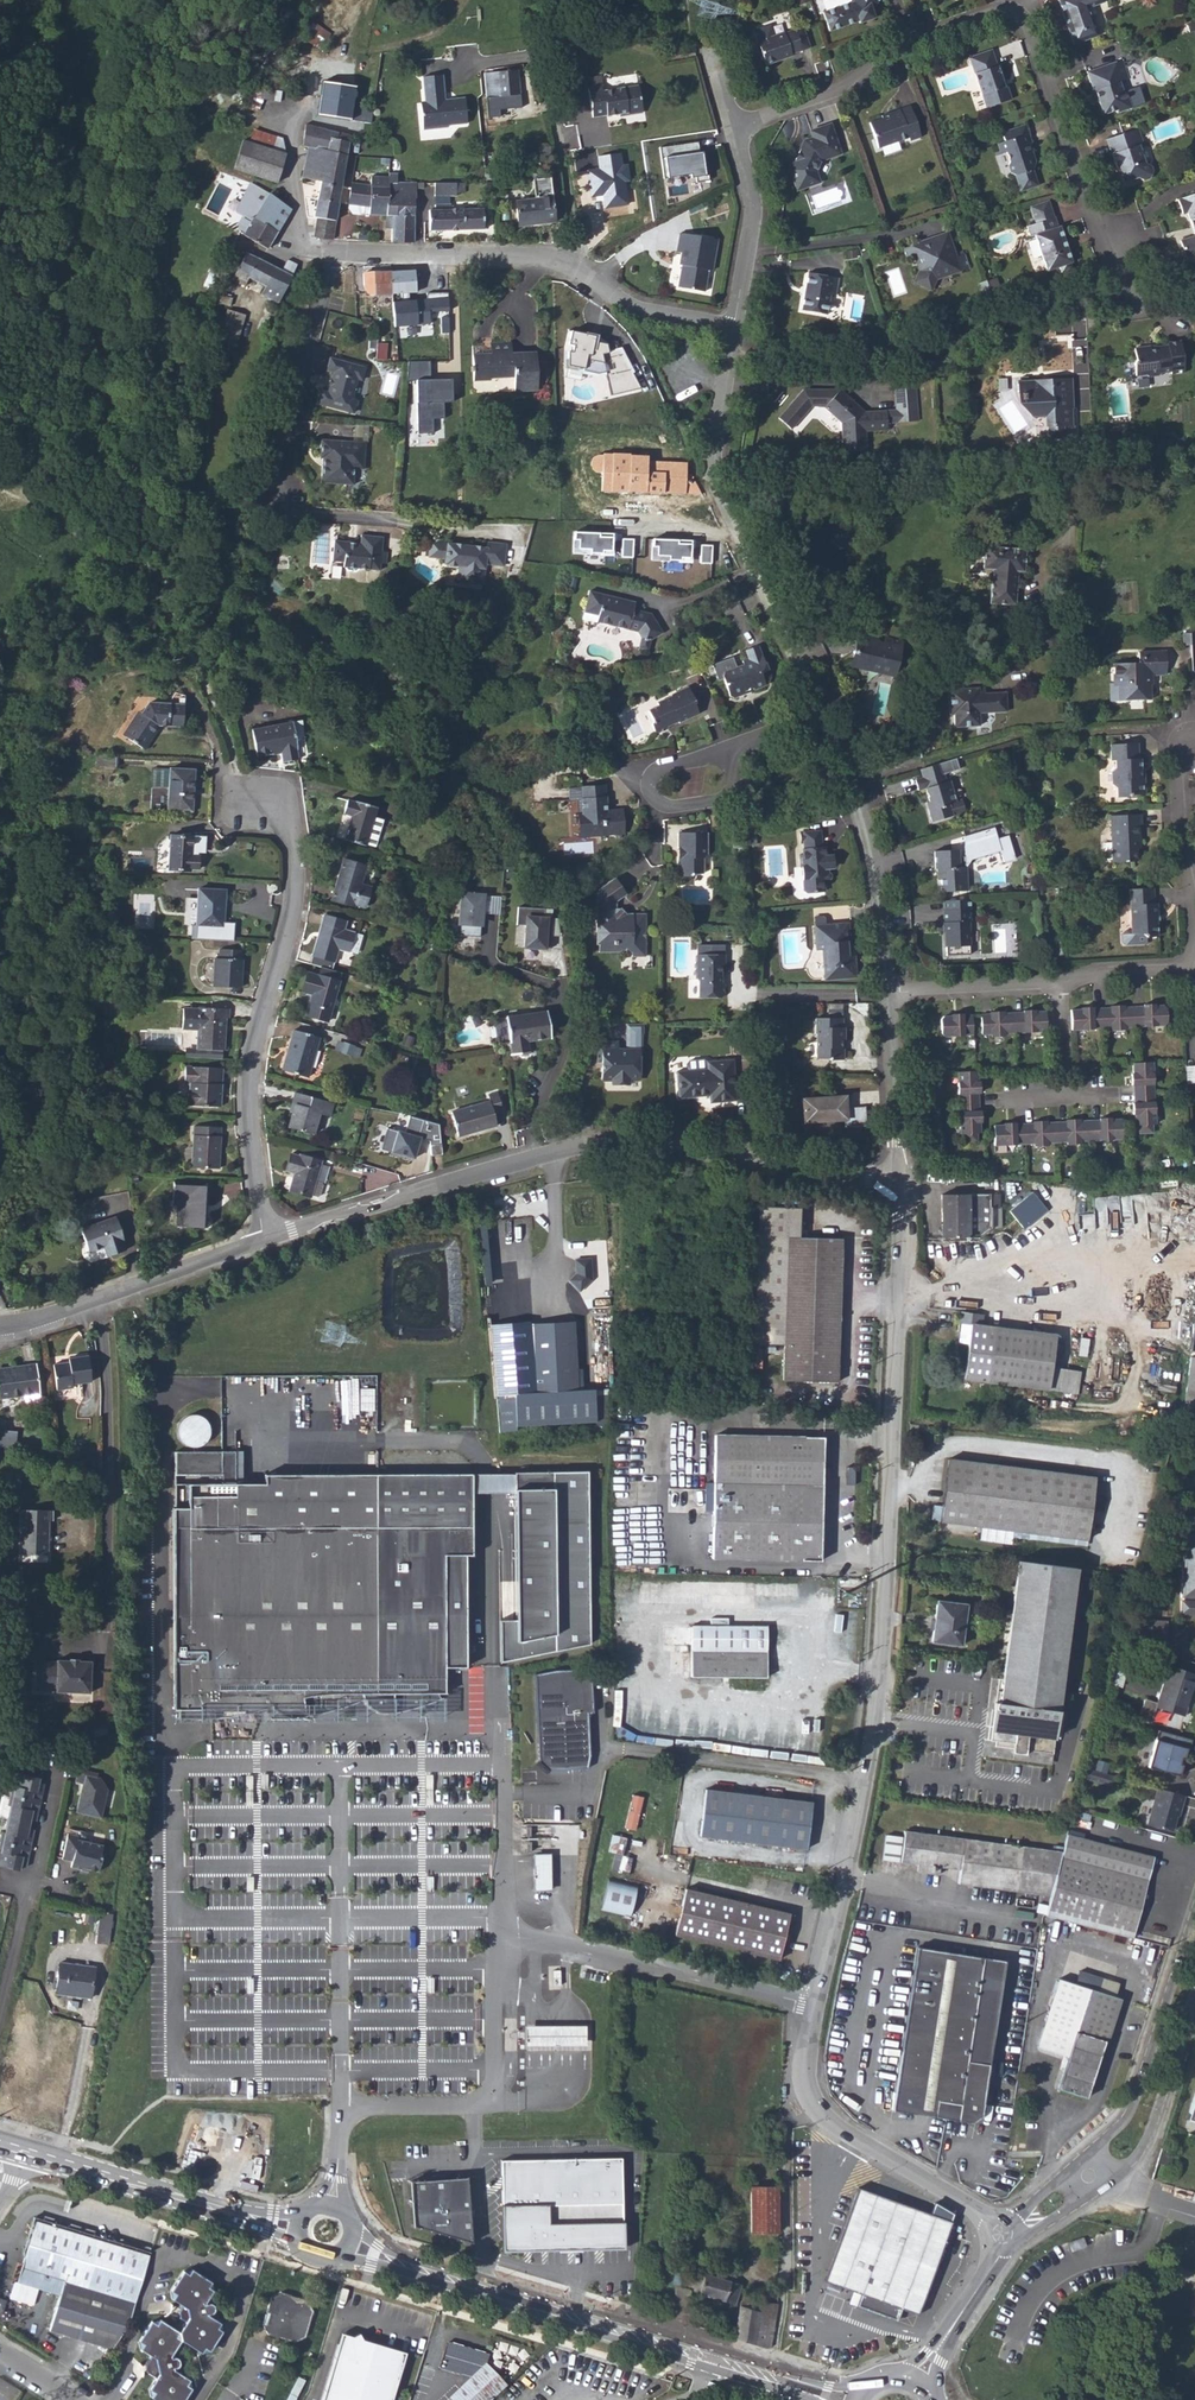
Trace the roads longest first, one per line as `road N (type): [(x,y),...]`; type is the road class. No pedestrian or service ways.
road 1 (residential): [(817,2005),(864,1778),(883,1615),(900,1181)]
road 2 (residential): [(730,331),(630,307),(573,262),(337,254),(270,508),(384,523)]
road 3 (residential): [(900,1181),(612,1143),(502,1165),(263,1241)]
road 4 (secondary): [(349,2242),(393,2263),(852,2399)]
road 5 (residential): [(263,1241),(249,1074),(284,956),(295,861),(287,823),(256,799)]
road 6 (residential): [(821,717),(712,485),(730,331)]
road 7 (residential): [(1080,326),(1142,312),(1094,217),(1021,2)]
road 8 (residential): [(1003,2236),(819,2113),(805,2089),(803,2065),(817,2005)]
road 9 (residential): [(817,2005),(500,1933)]
road 10 (residential): [(1021,2),(916,35),(837,91),(731,127)]
road 11 (residential): [(889,992),(860,807),(821,717)]
road 12 (residential): [(263,1241),(0,1325)]
road 13 (residential): [(1194,1914),(1128,2120),(1084,2158)]
road 14 (secondary): [(58,2163),(212,2210),(299,2227)]
road 15 (residential): [(1194,968),(1176,773),(1190,747)]
road 16 (residential): [(731,127),(751,195),(752,246),(730,331)]
road 17 (residential): [(1109,2185),(1139,2158),(1161,2113),(1194,2001)]
road 18 (residential): [(728,749),(653,771),(651,791),(678,805),(726,797),(739,779)]
road 19 (residential): [(900,1181),(889,992)]
road 20 (residential): [(911,2387),(998,2257),(1003,2236)]
road 21 (residential): [(889,992),(1060,983)]
road 22 (residential): [(58,2163),(87,2030)]
road 23 (residential): [(1060,983),(1194,970)]

